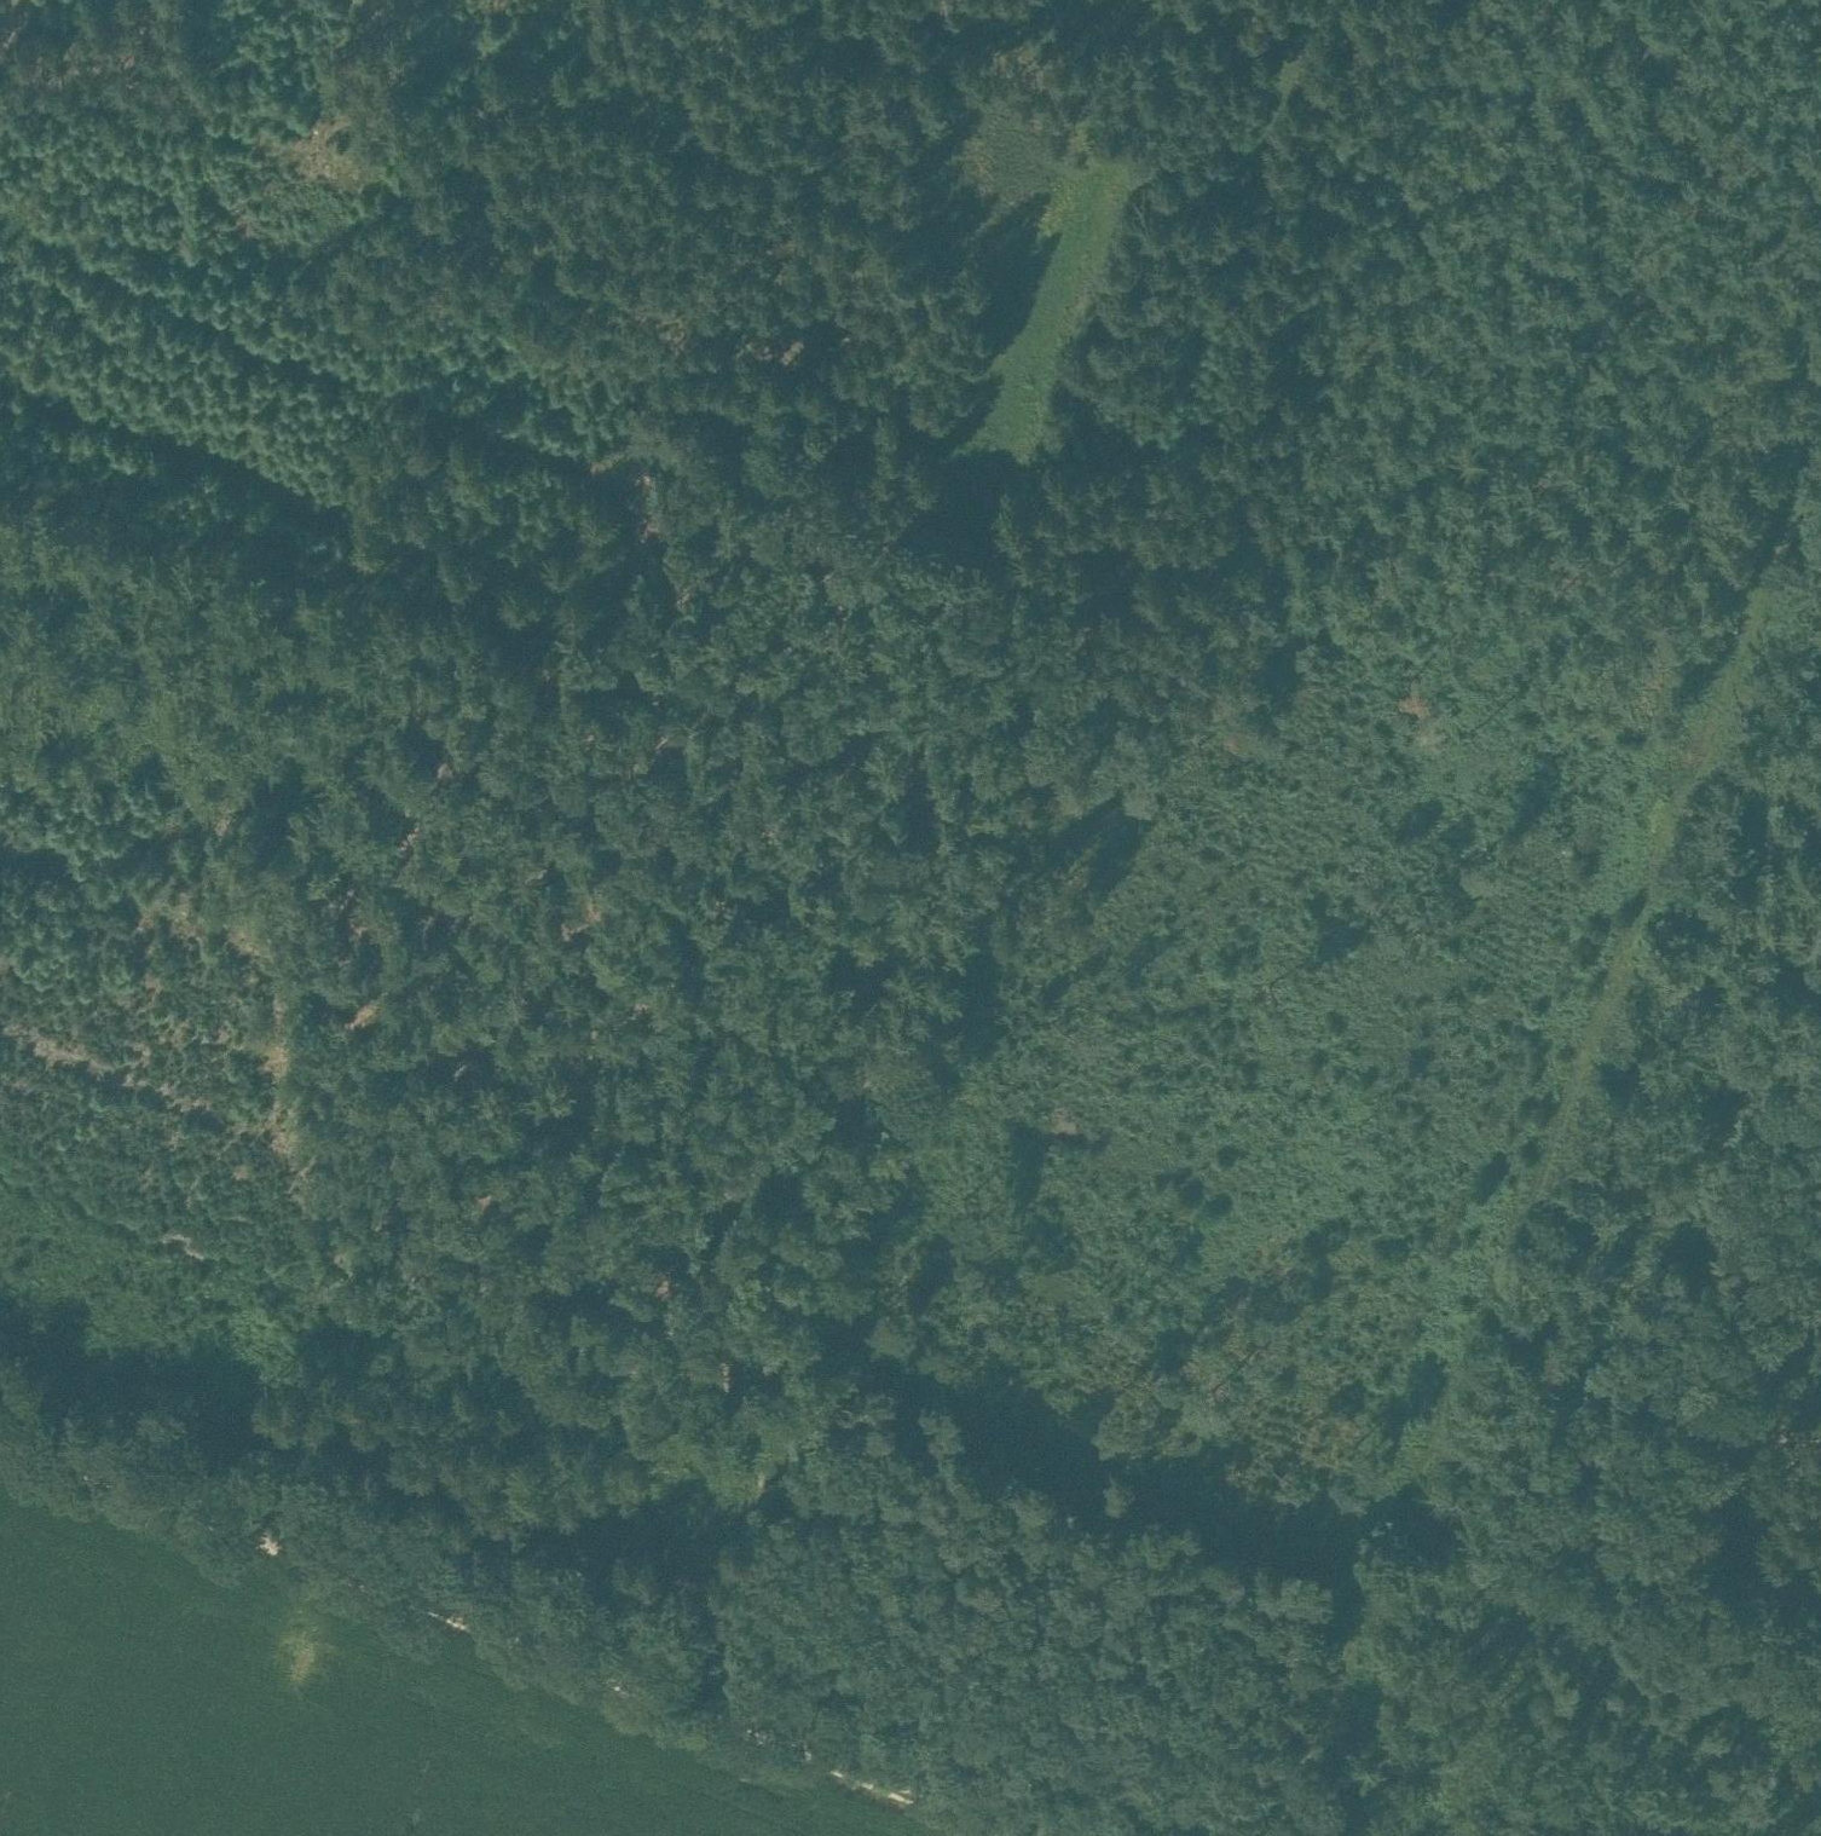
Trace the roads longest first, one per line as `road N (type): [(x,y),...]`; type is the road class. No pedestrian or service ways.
road 1 (track): [(1820,430),(1234,1835)]
road 2 (track): [(0,1442),(1008,1835)]
road 3 (track): [(0,188),(71,0)]

